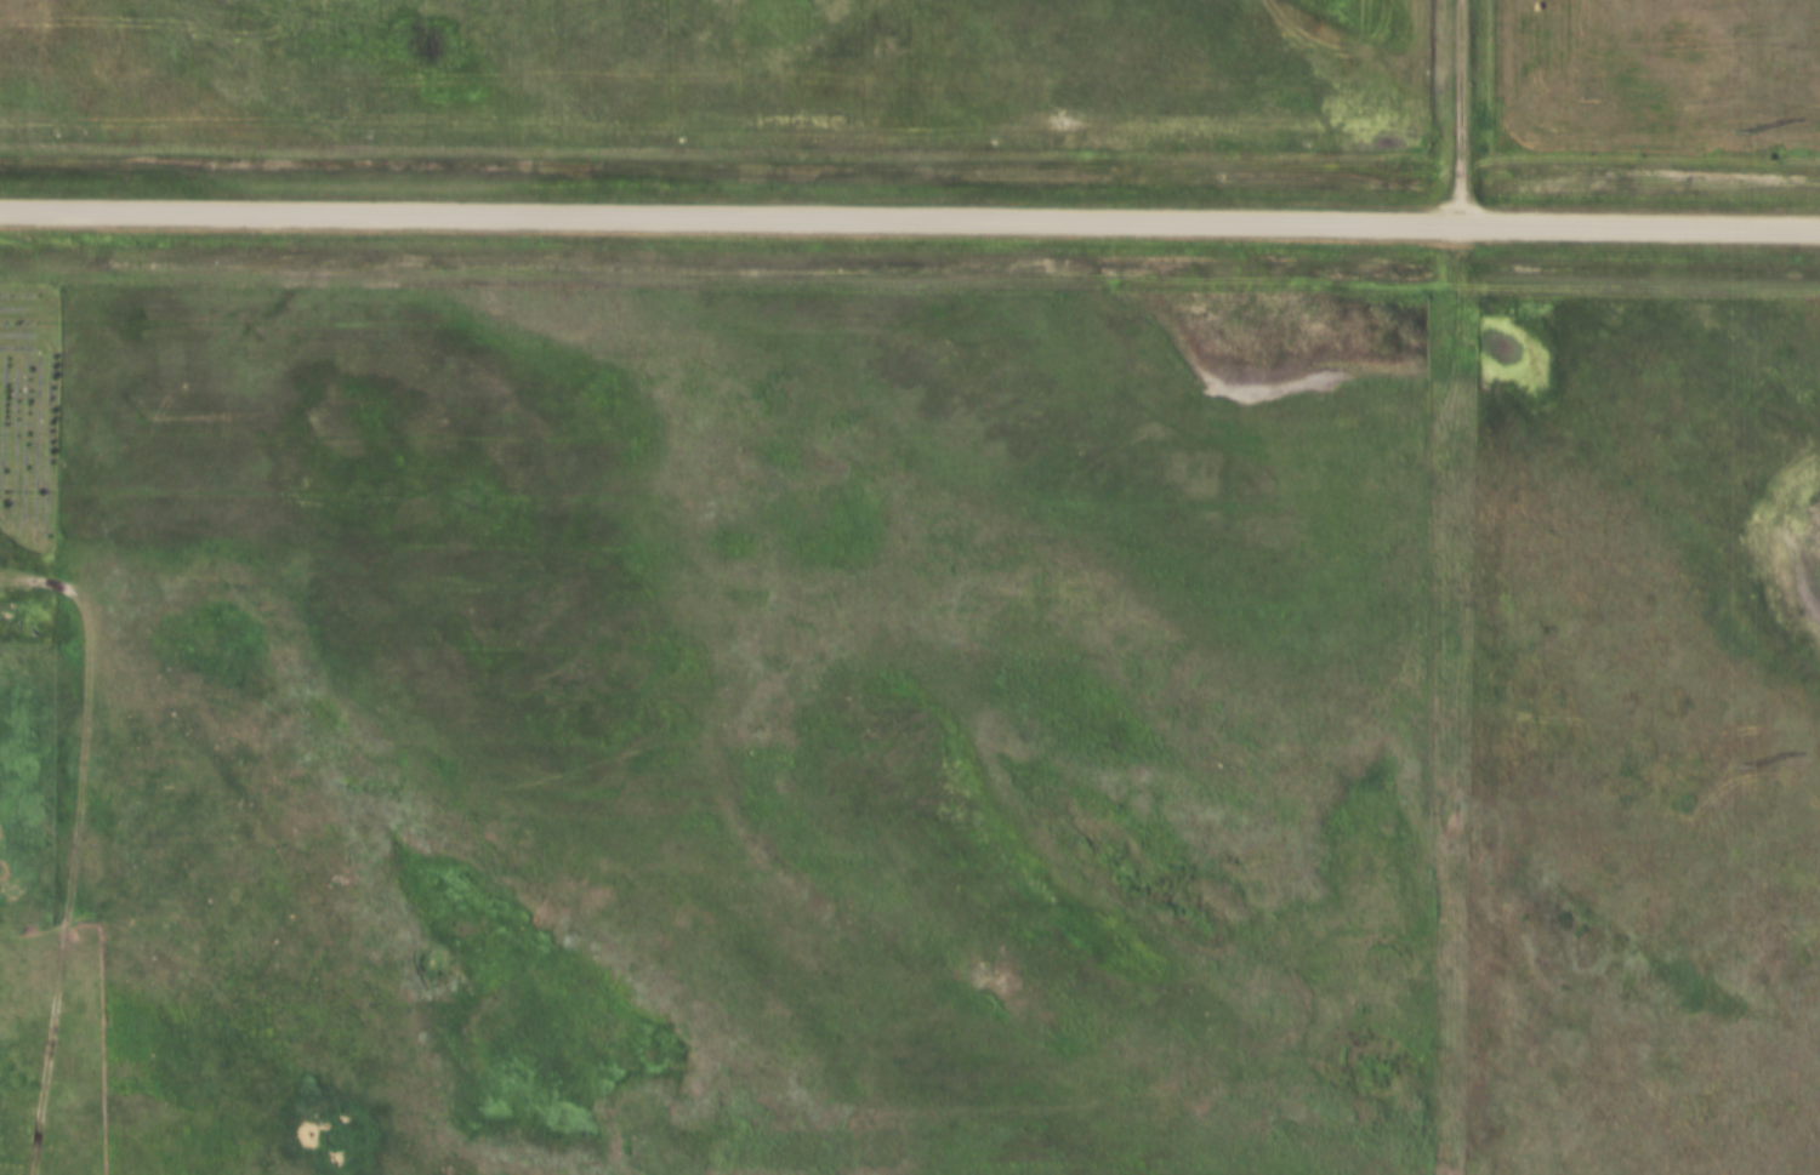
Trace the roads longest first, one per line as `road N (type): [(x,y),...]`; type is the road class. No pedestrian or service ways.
road 1 (residential): [(0,206),(1819,224)]
road 2 (track): [(1460,0),(1460,219)]

